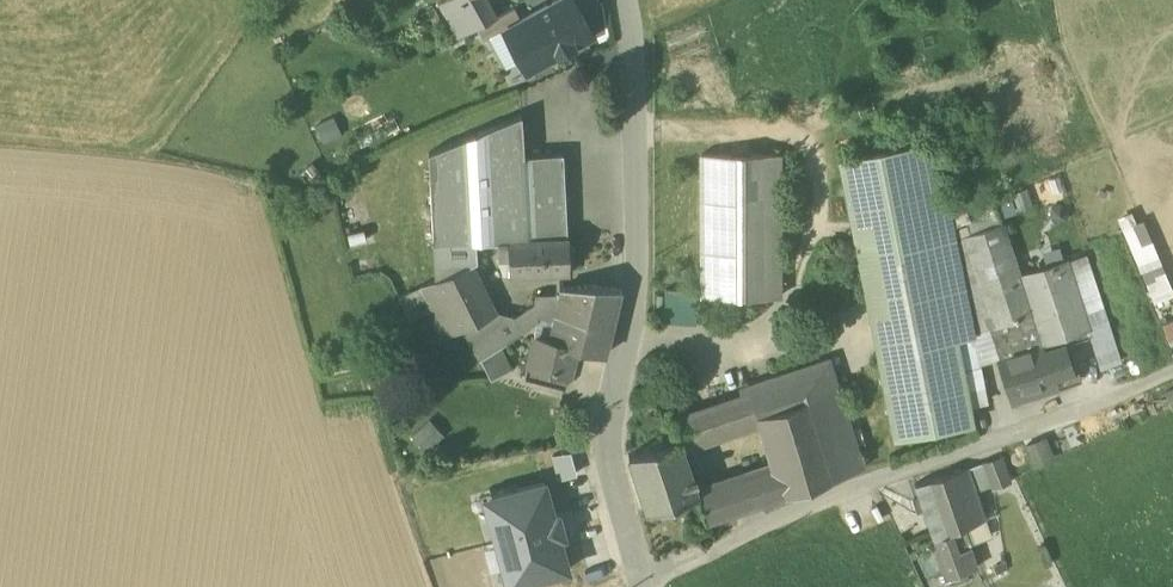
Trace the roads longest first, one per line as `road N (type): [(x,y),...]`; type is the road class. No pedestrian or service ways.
road 1 (residential): [(638,580),(607,466),(636,295),(641,44),(632,0)]
road 2 (unclassified): [(1085,411),(871,481),(638,580)]

